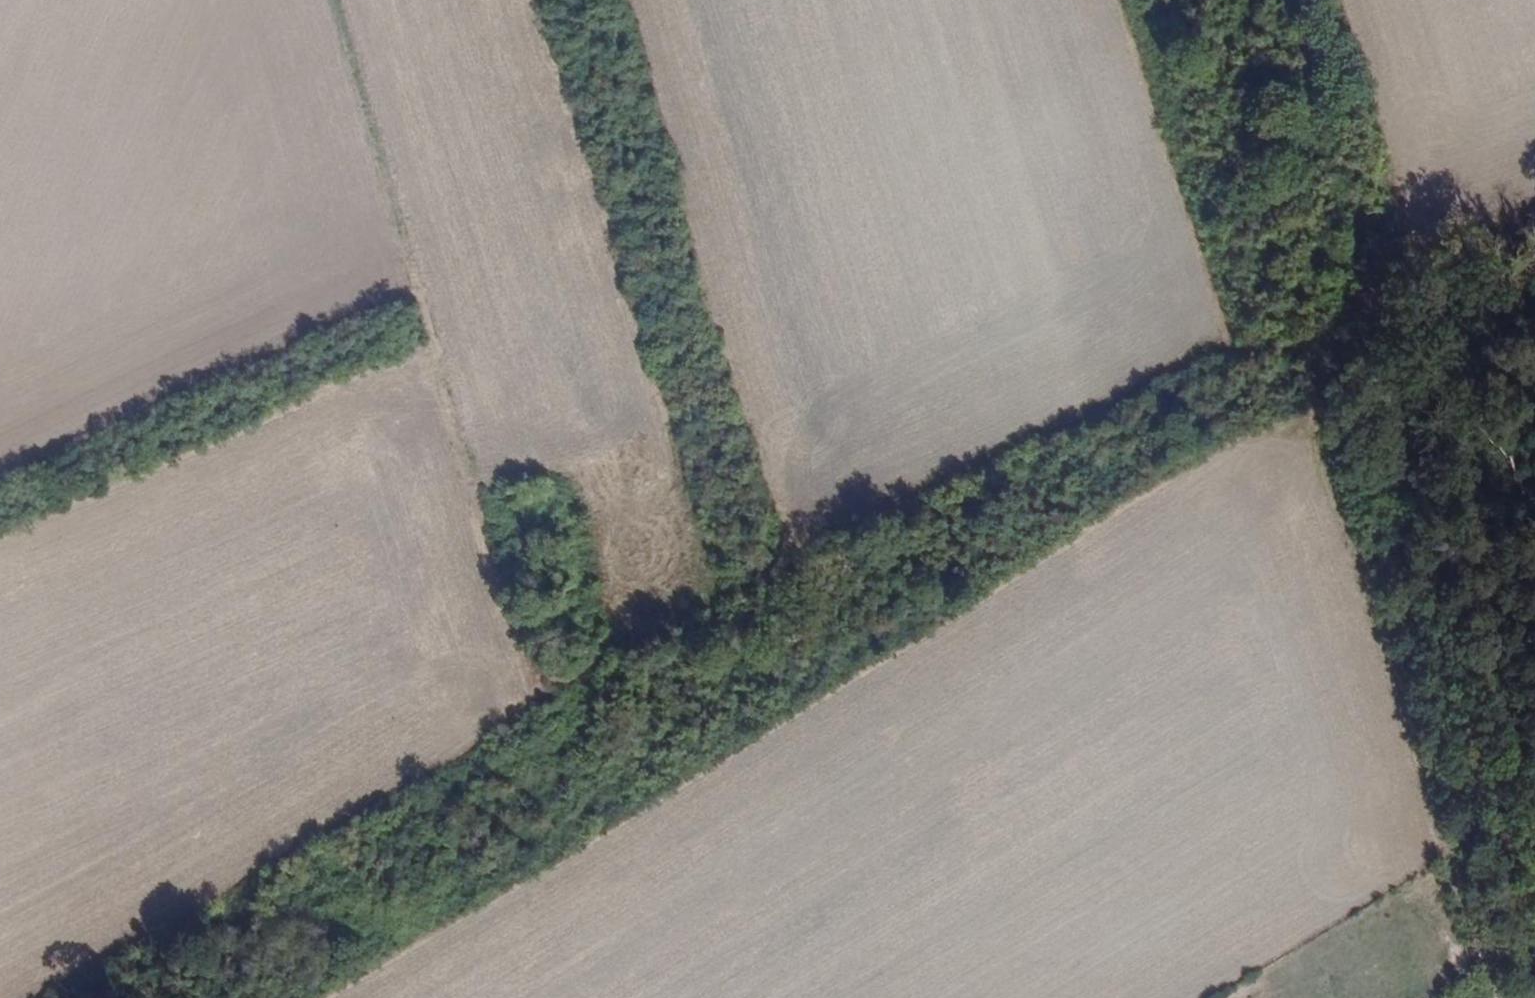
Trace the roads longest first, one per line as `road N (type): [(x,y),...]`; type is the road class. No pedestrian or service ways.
road 1 (track): [(354,0),(551,659),(1316,314)]
road 2 (track): [(1316,314),(1447,806),(1521,997)]
road 3 (track): [(1316,314),(1534,221)]

